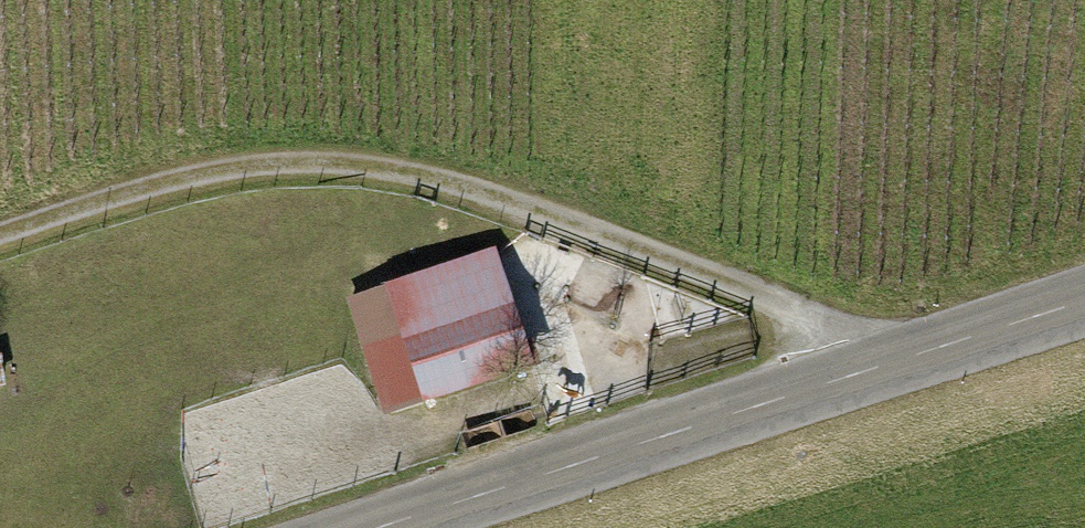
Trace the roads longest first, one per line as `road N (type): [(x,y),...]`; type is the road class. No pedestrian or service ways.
road 1 (track): [(861,355),(819,319),(755,292),(397,166),(259,150),(0,234)]
road 2 (tertiary): [(1084,284),(337,527)]

